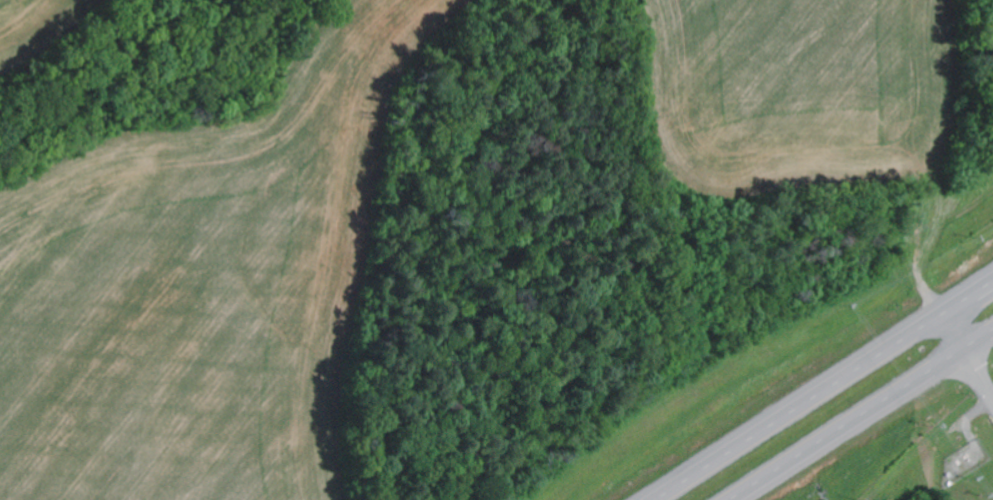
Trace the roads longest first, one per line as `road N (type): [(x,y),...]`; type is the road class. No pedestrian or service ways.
road 1 (trunk): [(992,280),(653,499)]
road 2 (trunk): [(740,499),(992,336)]

